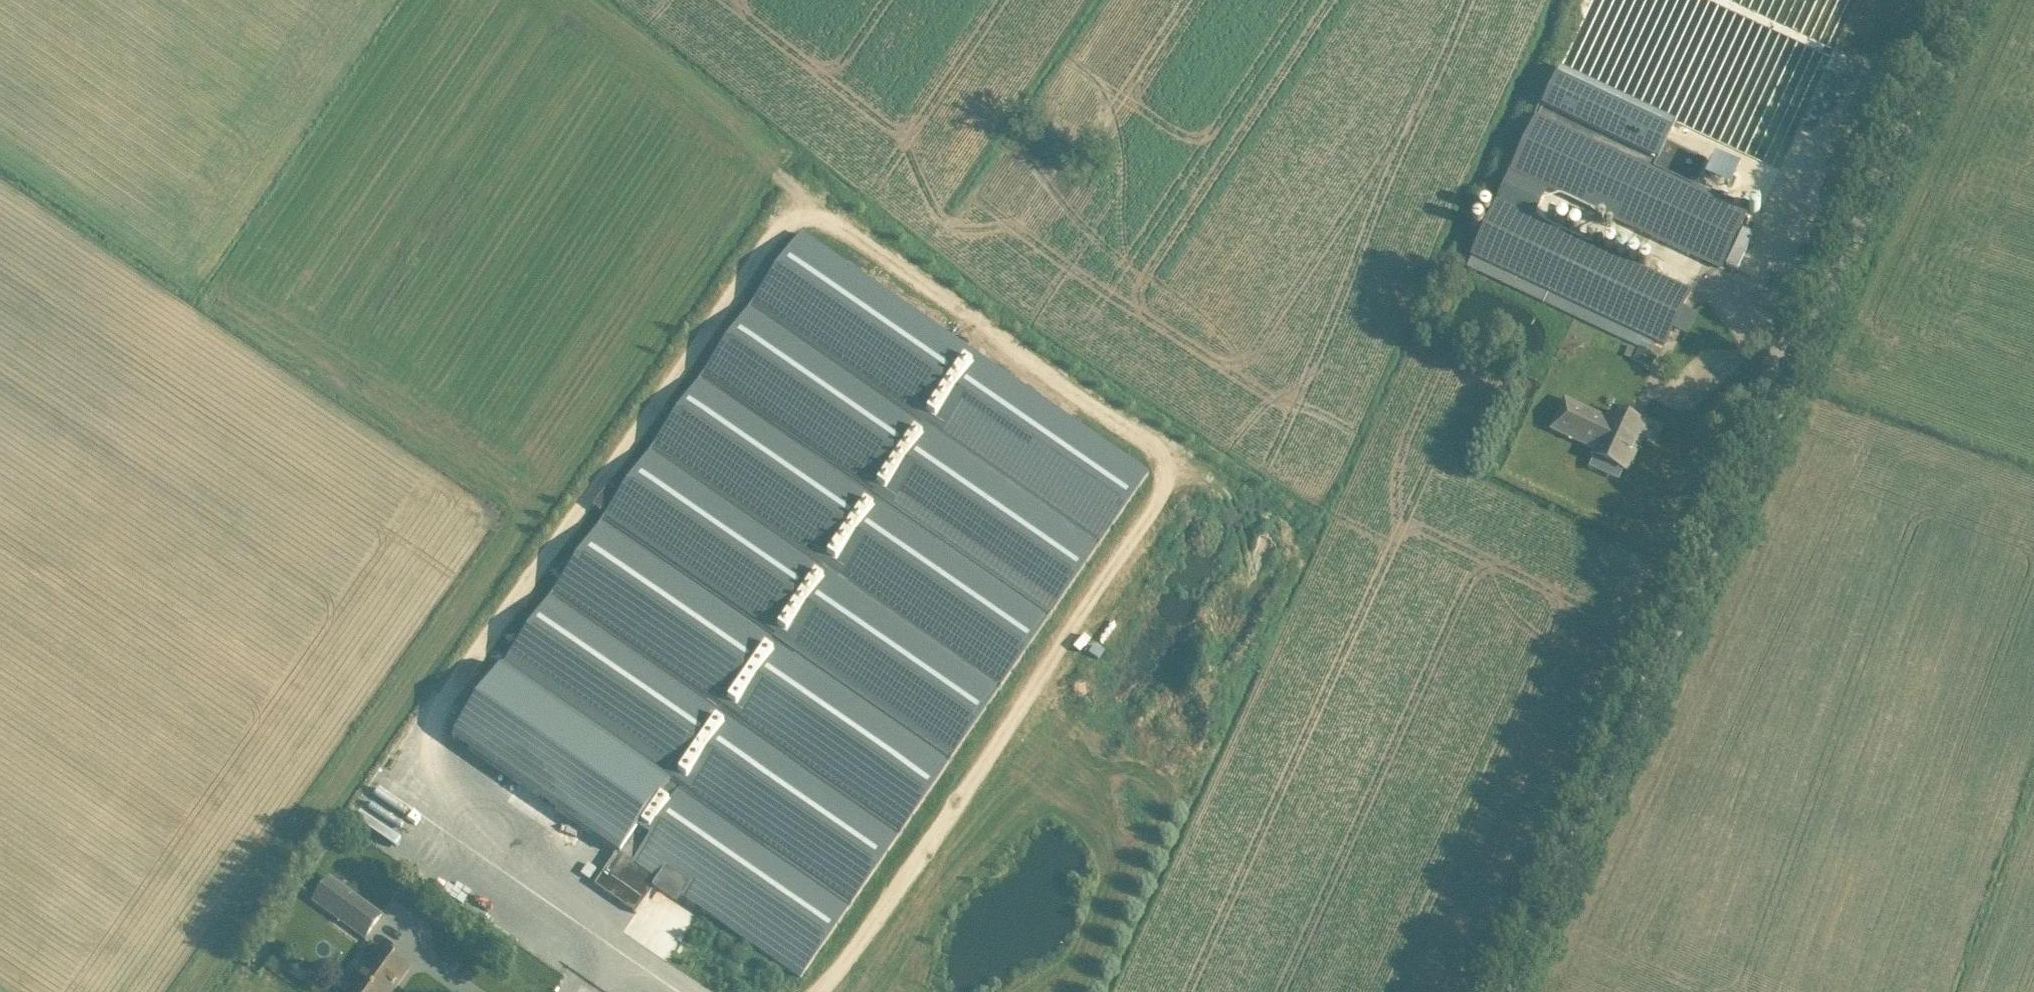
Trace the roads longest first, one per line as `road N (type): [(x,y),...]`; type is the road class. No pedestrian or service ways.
road 1 (unclassified): [(1492,991),(1944,0)]

